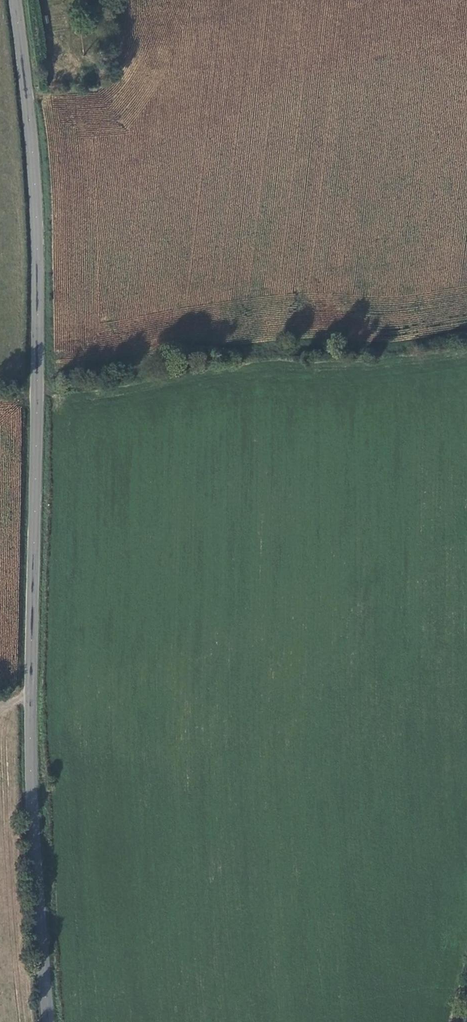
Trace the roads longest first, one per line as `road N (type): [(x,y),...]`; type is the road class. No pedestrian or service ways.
road 1 (tertiary): [(16,0),(41,257),(32,789),(50,1021)]

